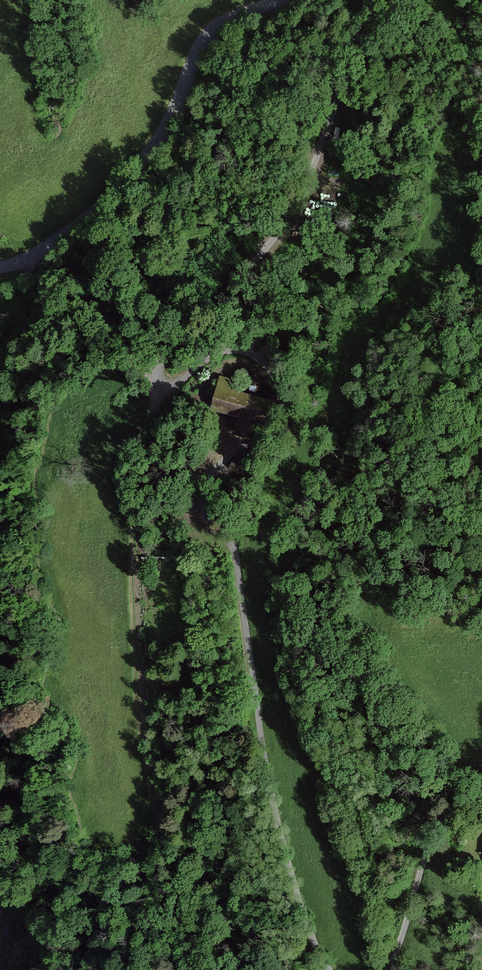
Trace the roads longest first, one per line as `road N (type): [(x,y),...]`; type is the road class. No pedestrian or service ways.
road 1 (track): [(370,0),(331,121),(285,224),(176,342),(157,376),(170,388),(207,359),(237,351),(260,360),(276,386),(275,424),(221,464),(200,502),(236,551),(268,773),(312,938),(330,969)]
road 2 (unclassified): [(0,267),(45,248),(118,187),(168,124),(211,28),(285,0)]
road 3 (track): [(390,969),(435,832),(481,790)]
road 4 (track): [(22,261),(0,380)]

